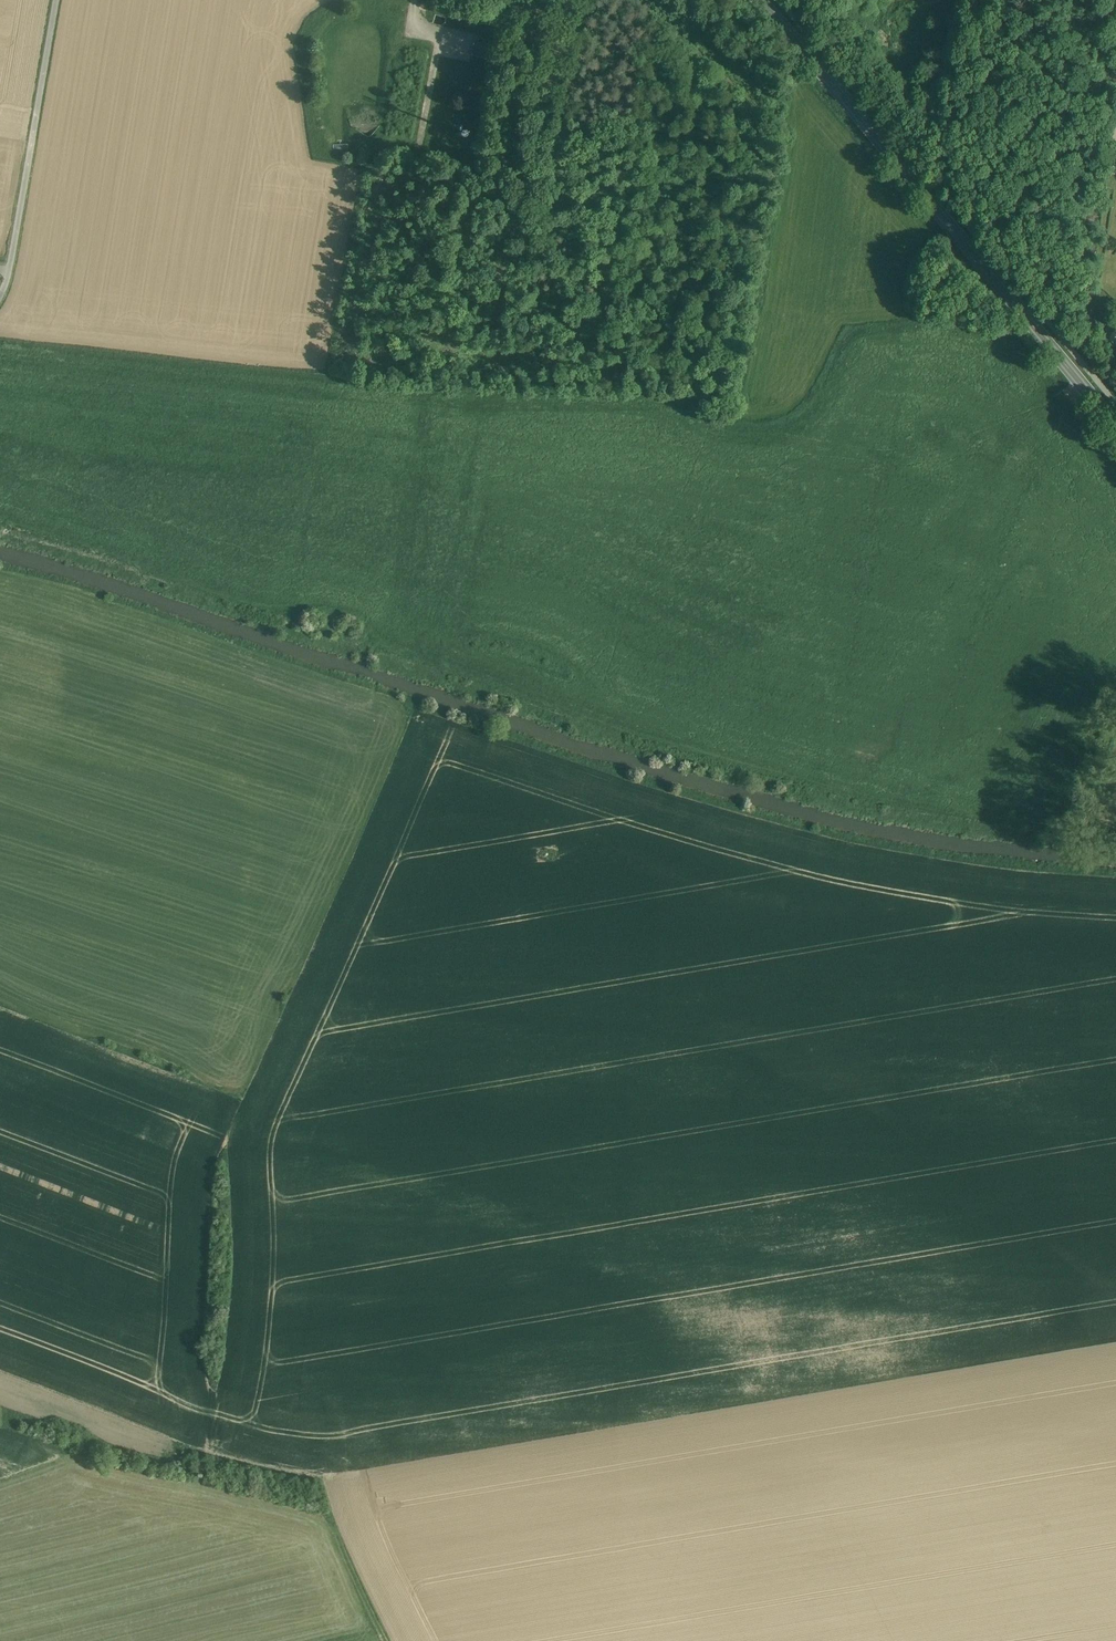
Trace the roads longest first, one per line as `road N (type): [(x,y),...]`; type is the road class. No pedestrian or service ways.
road 1 (tertiary): [(759,0),(1115,424)]
road 2 (track): [(315,1504),(383,1640)]

